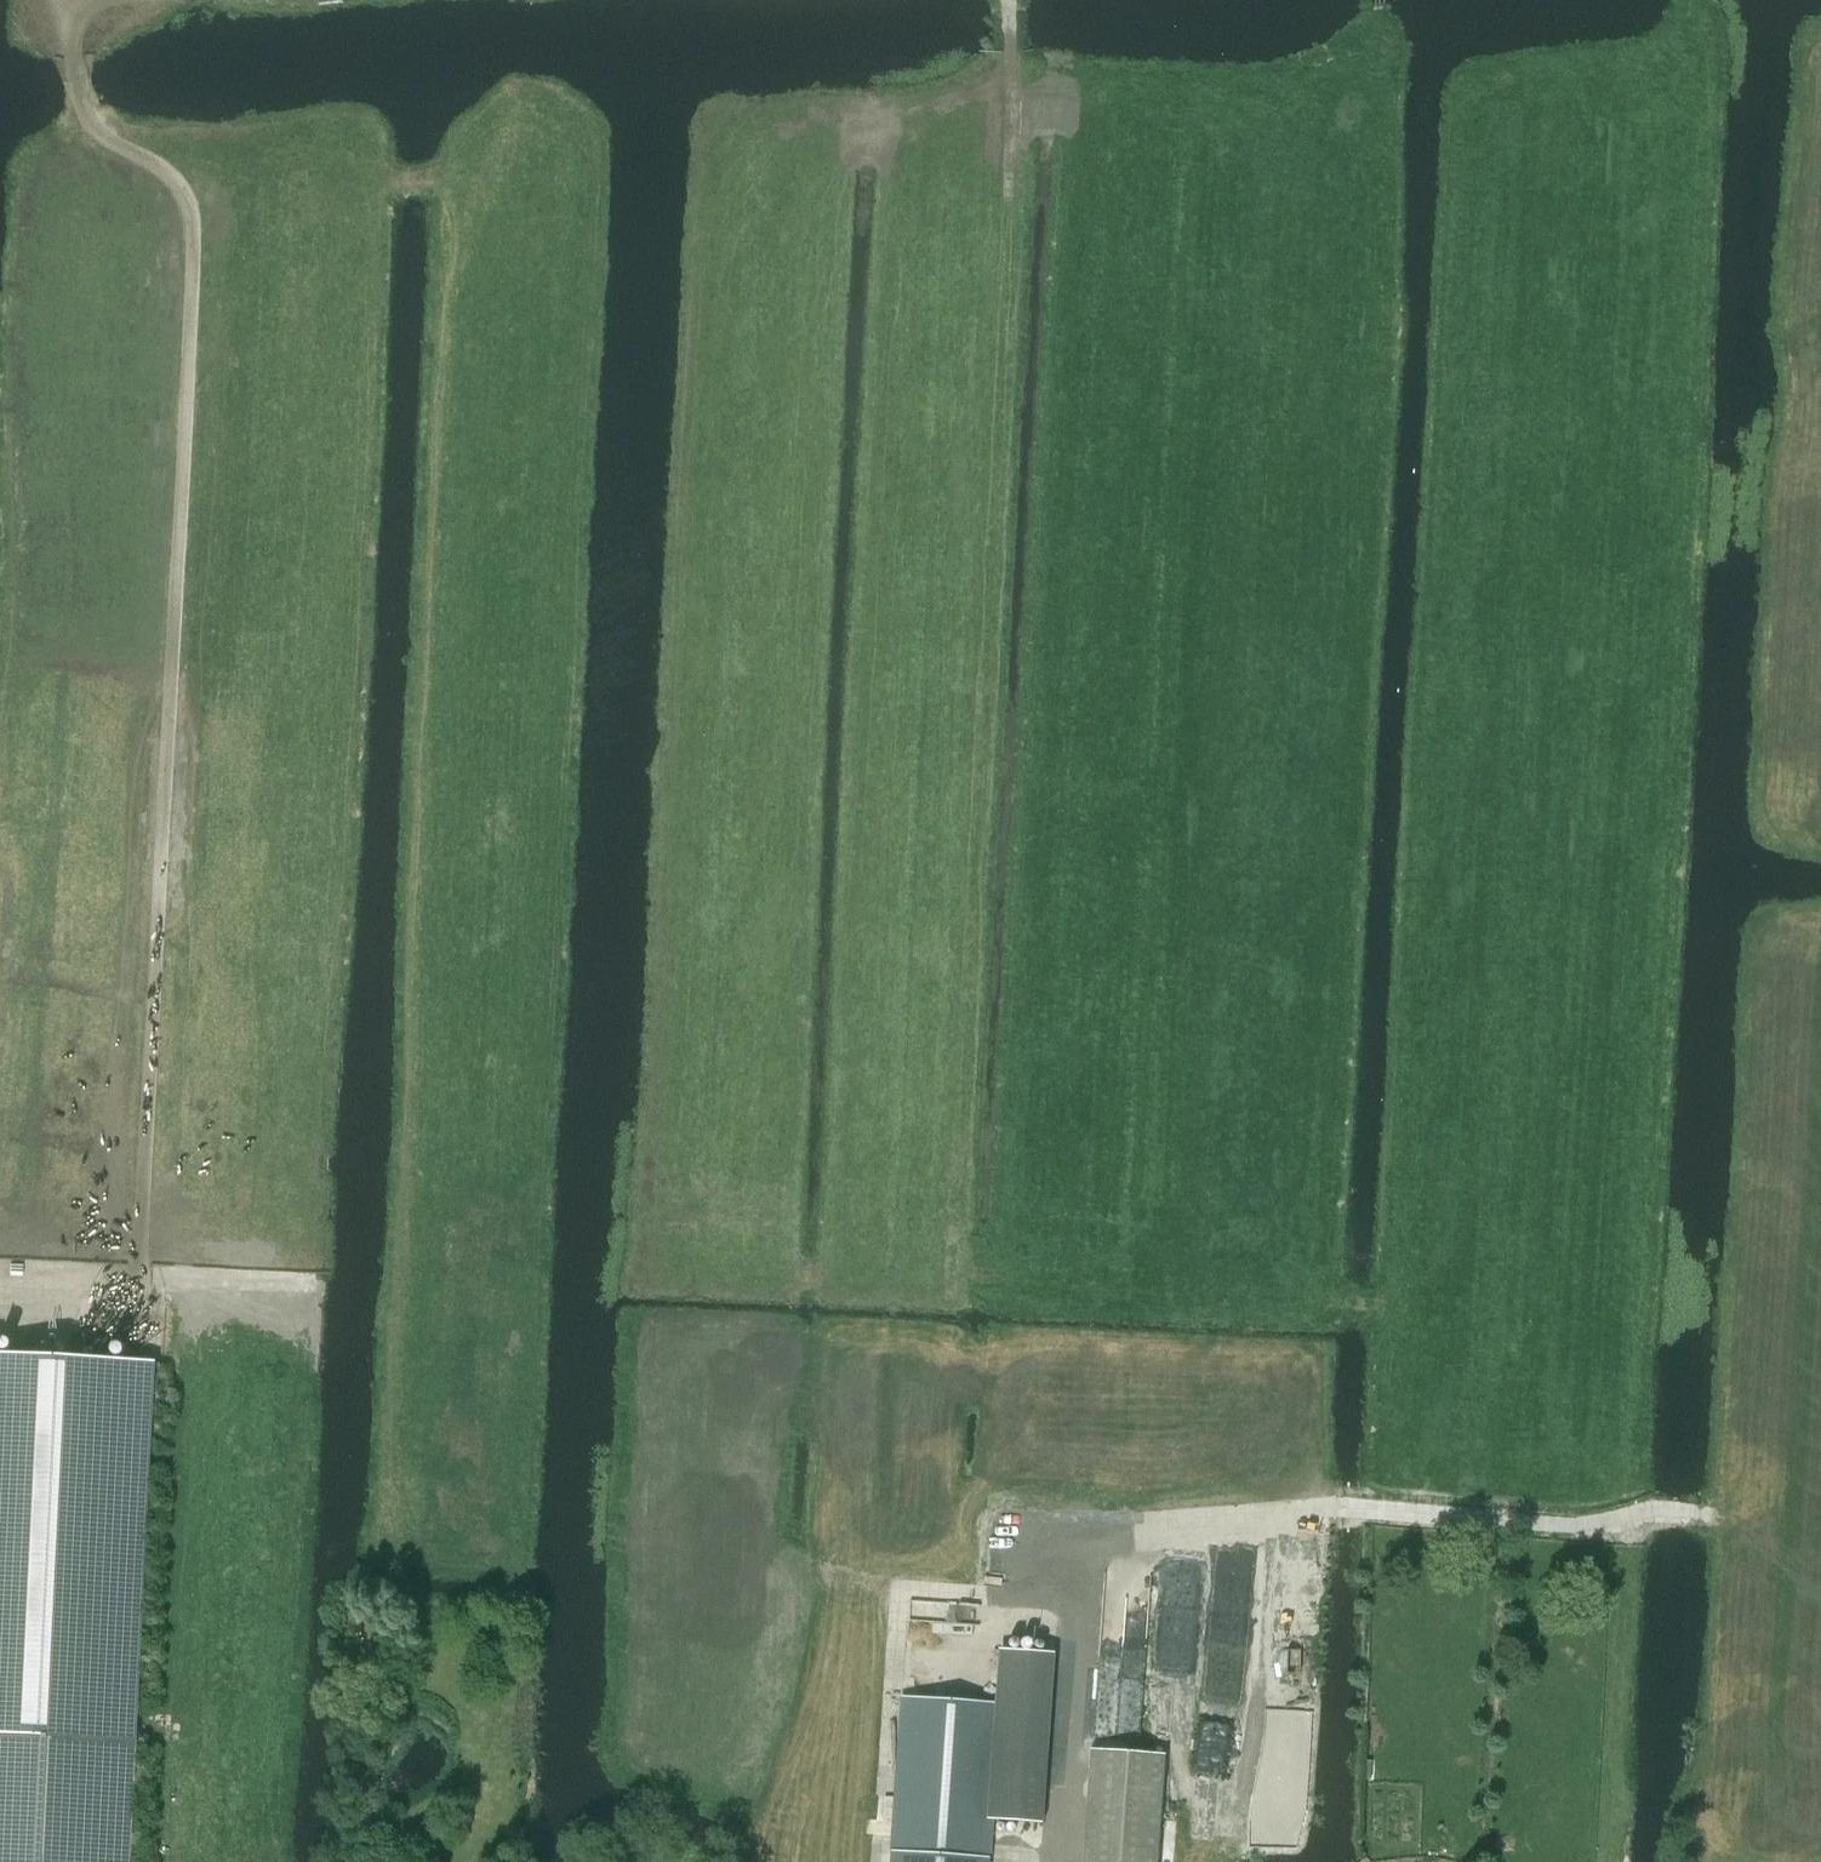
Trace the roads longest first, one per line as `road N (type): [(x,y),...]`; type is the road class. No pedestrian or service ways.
road 1 (track): [(856,1861),(870,1628),(934,1516),(1013,144),(1008,0)]
road 2 (track): [(1608,1861),(1698,0)]
road 3 (track): [(126,1348),(194,208),(174,178),(86,117),(63,0)]
road 4 (track): [(1385,1497),(1694,1513),(1820,1604)]

